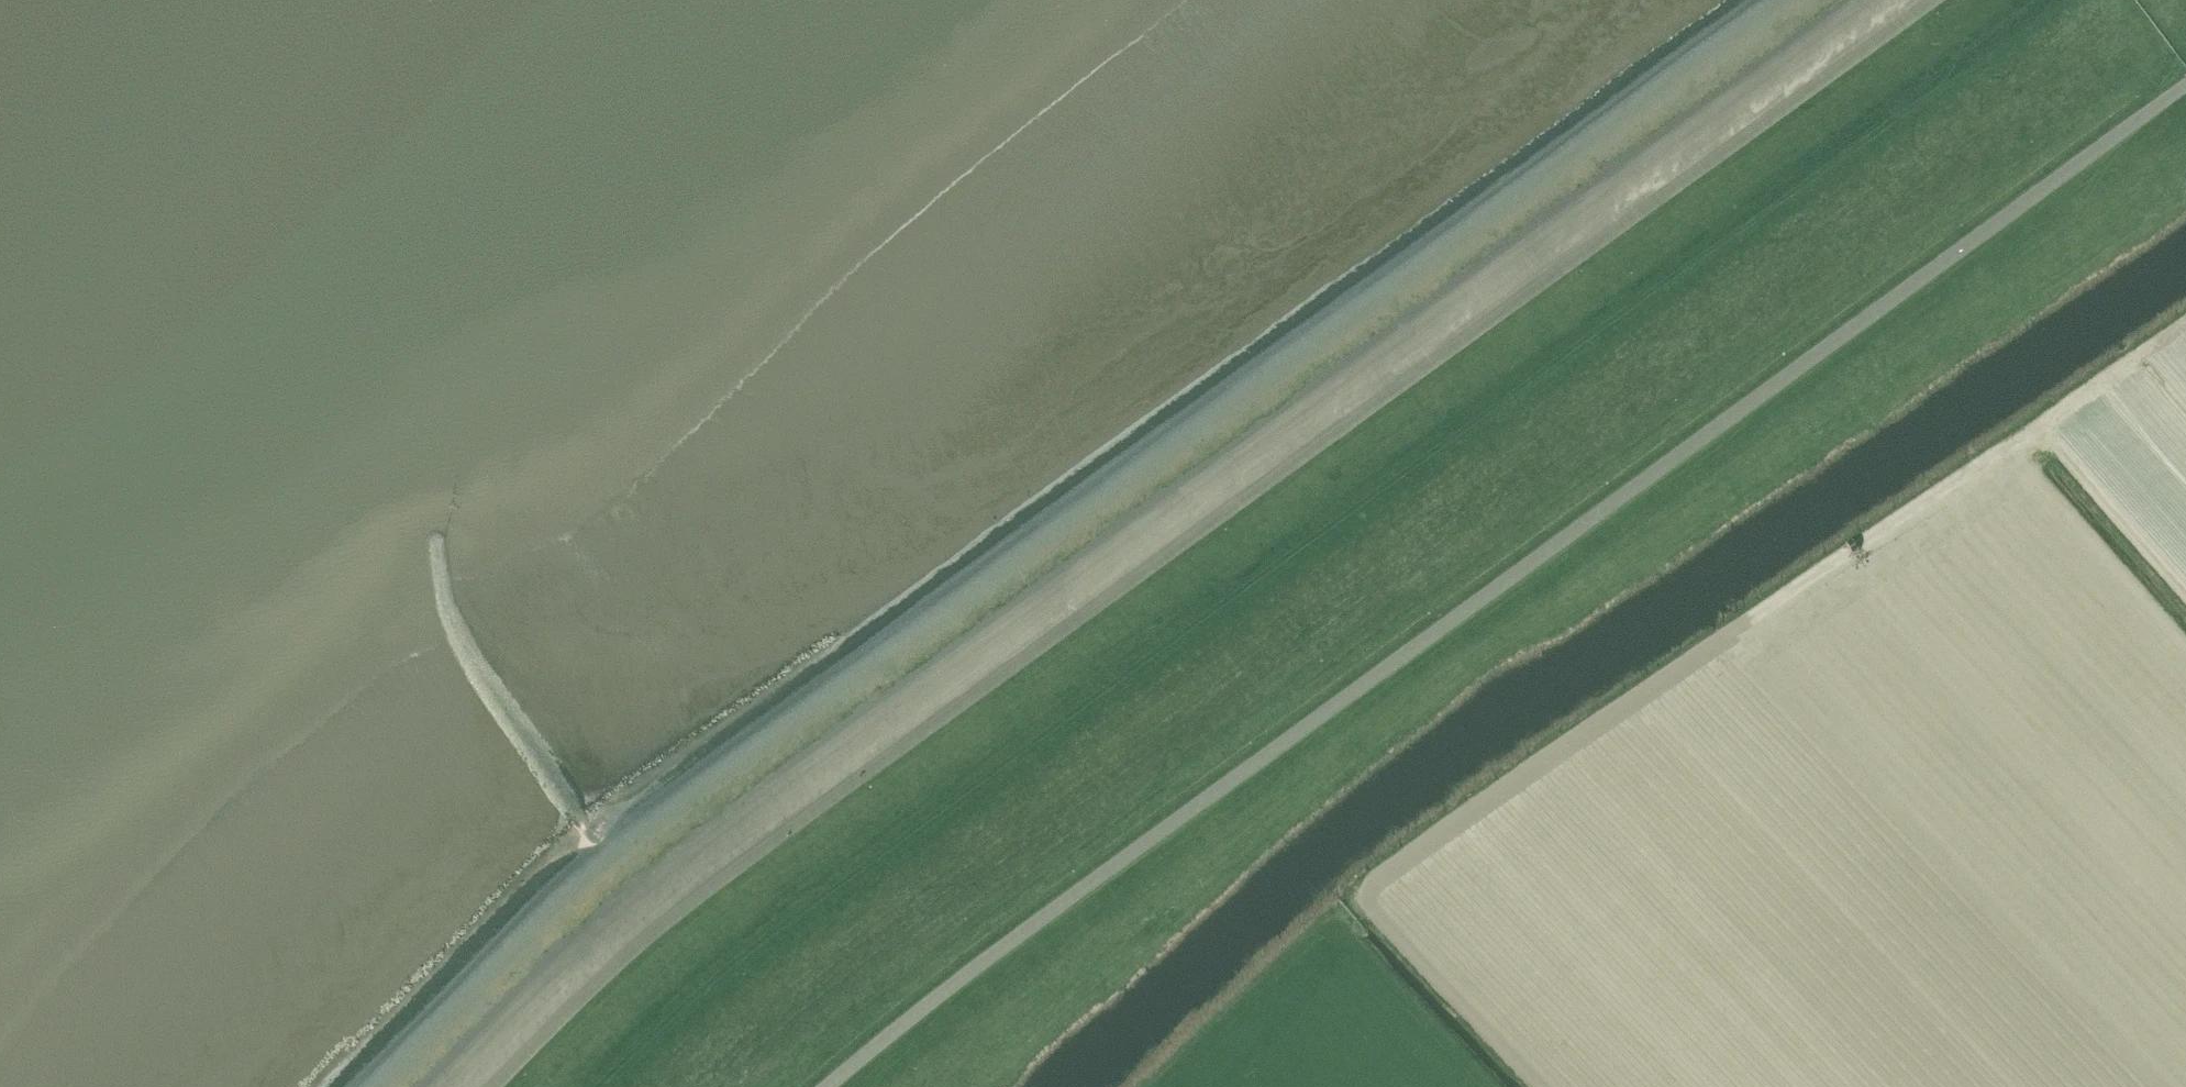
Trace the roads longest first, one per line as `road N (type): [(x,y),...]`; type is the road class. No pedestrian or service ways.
road 1 (unclassified): [(828,1086),(1040,922),(2185,86)]
road 2 (track): [(2185,647),(2032,476)]

